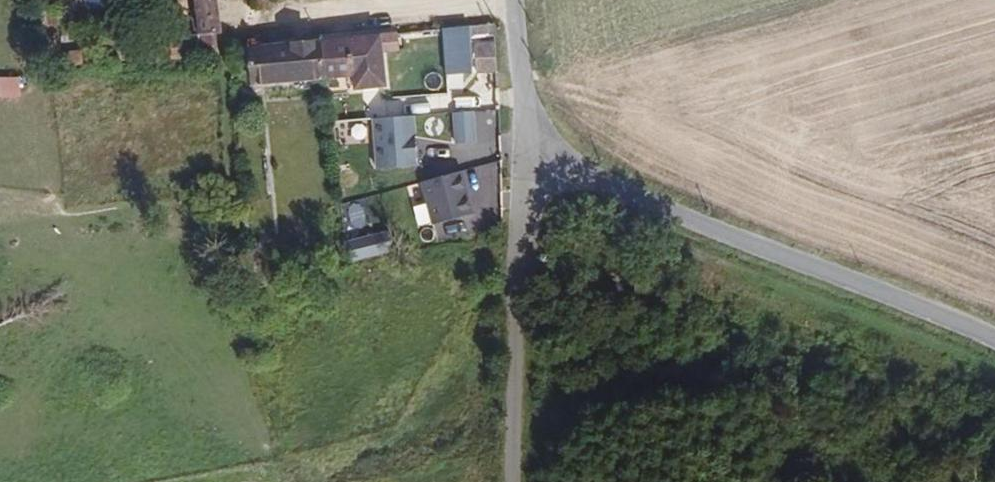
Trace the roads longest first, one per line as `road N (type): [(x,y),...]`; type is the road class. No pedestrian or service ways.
road 1 (residential): [(514,138),(577,184),(845,282),(994,347)]
road 2 (residential): [(507,481),(514,138)]
road 3 (residential): [(514,138),(503,0)]

